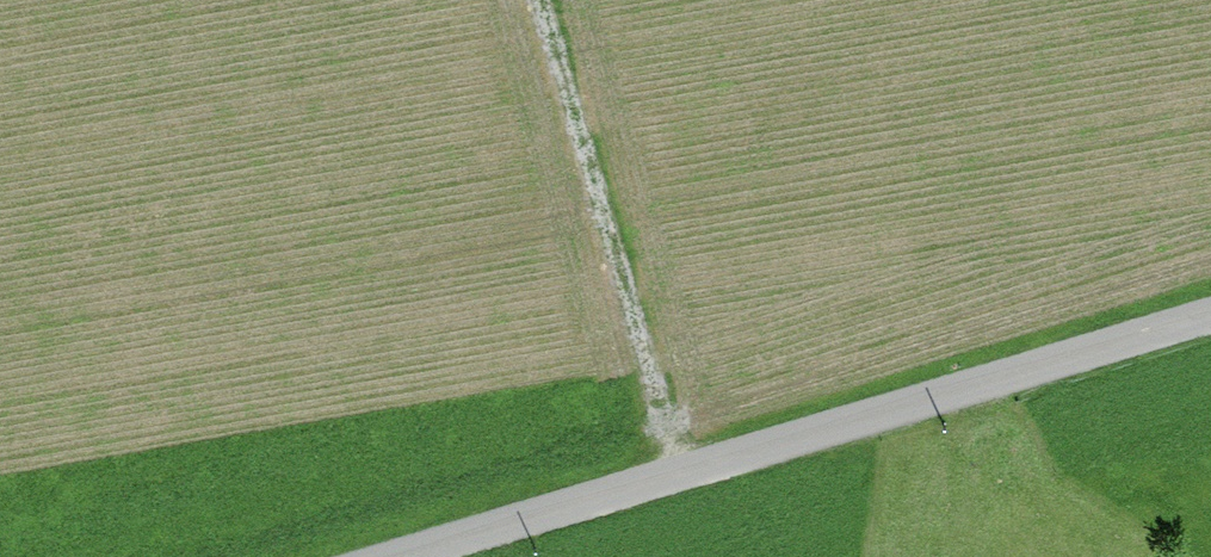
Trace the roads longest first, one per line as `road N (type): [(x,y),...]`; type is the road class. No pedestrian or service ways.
road 1 (track): [(410,556),(1210,332)]
road 2 (track): [(543,0),(680,476)]

